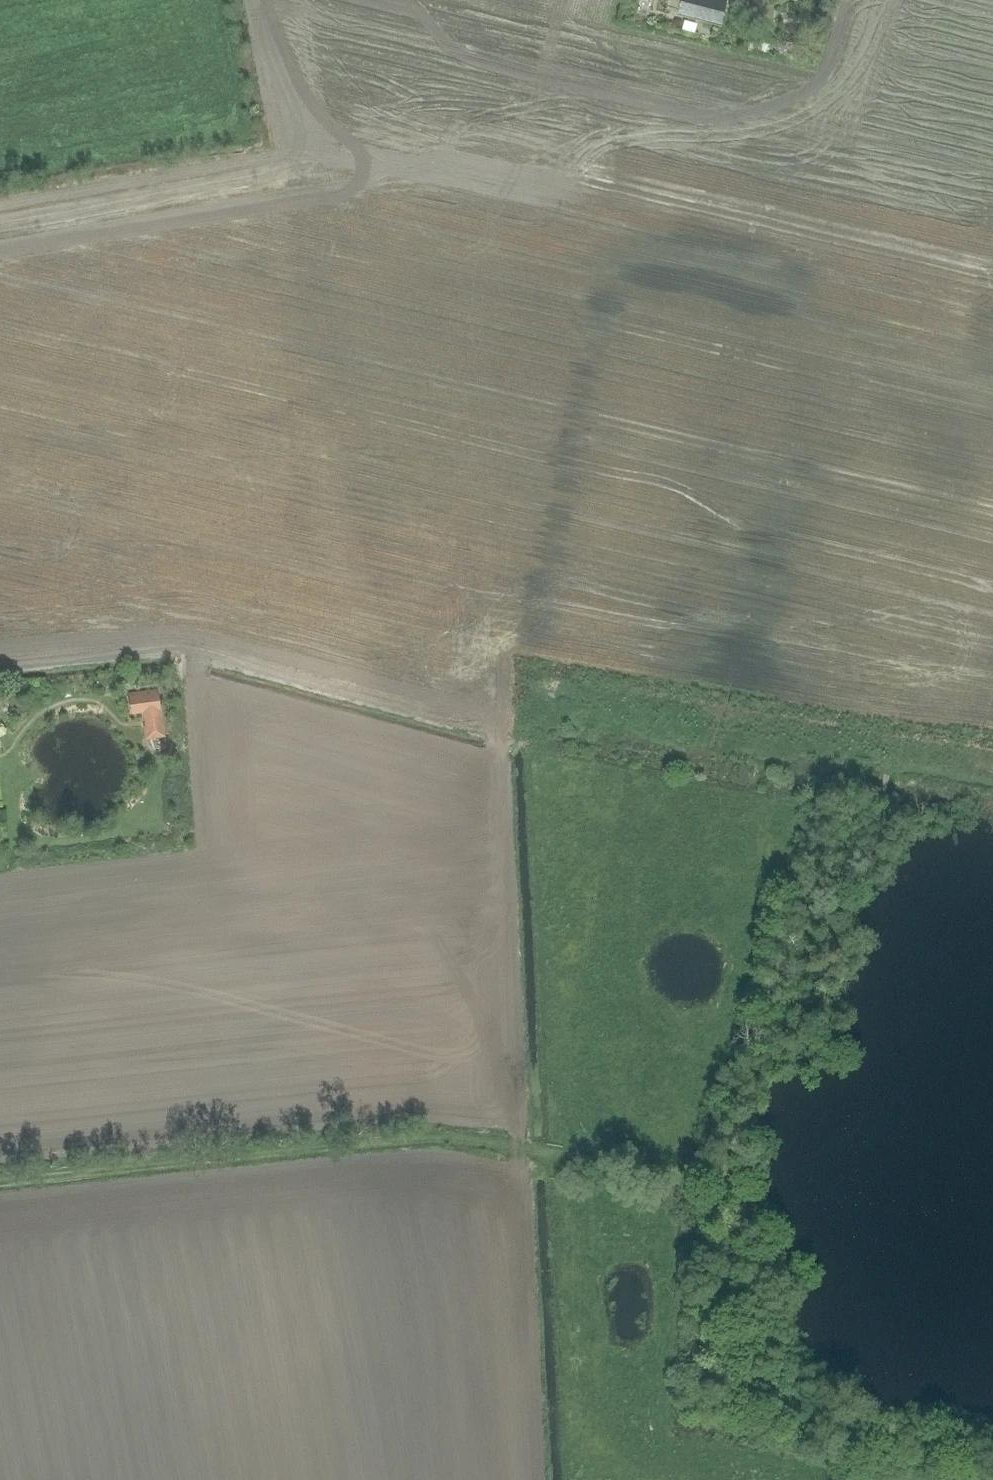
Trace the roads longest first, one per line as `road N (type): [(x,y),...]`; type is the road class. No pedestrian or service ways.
road 1 (track): [(0,1182),(444,1133),(685,1198)]

